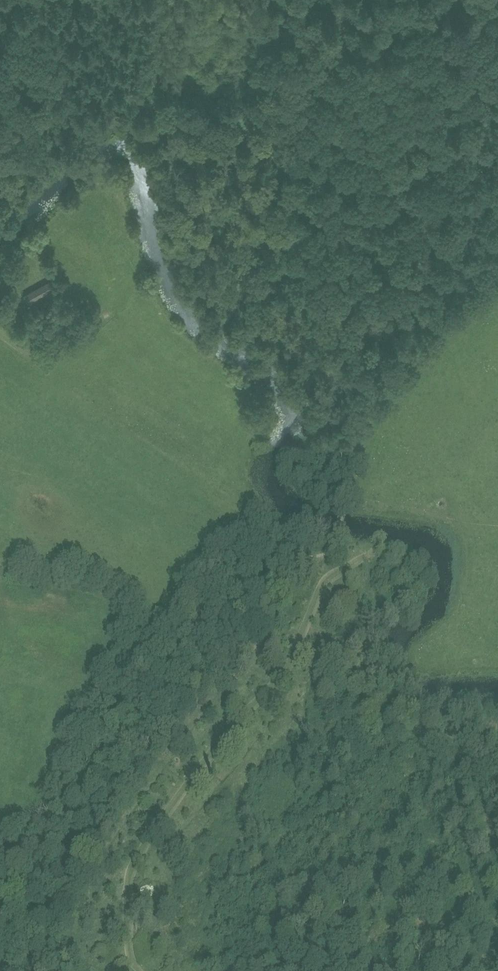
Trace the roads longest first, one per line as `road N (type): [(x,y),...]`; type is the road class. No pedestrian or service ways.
road 1 (track): [(250,709),(294,660),(332,569),(379,609),(361,640),(359,697),(344,706)]
road 2 (track): [(140,970),(112,925),(126,913),(137,851),(250,709)]
road 3 (track): [(362,670),(382,702),(385,728),(397,736),(435,731),(497,765)]
road 4 (track): [(227,525),(274,551),(320,555),(331,548),(345,506)]
road 5 (track): [(250,709),(250,725),(284,734),(304,681),(325,674)]

